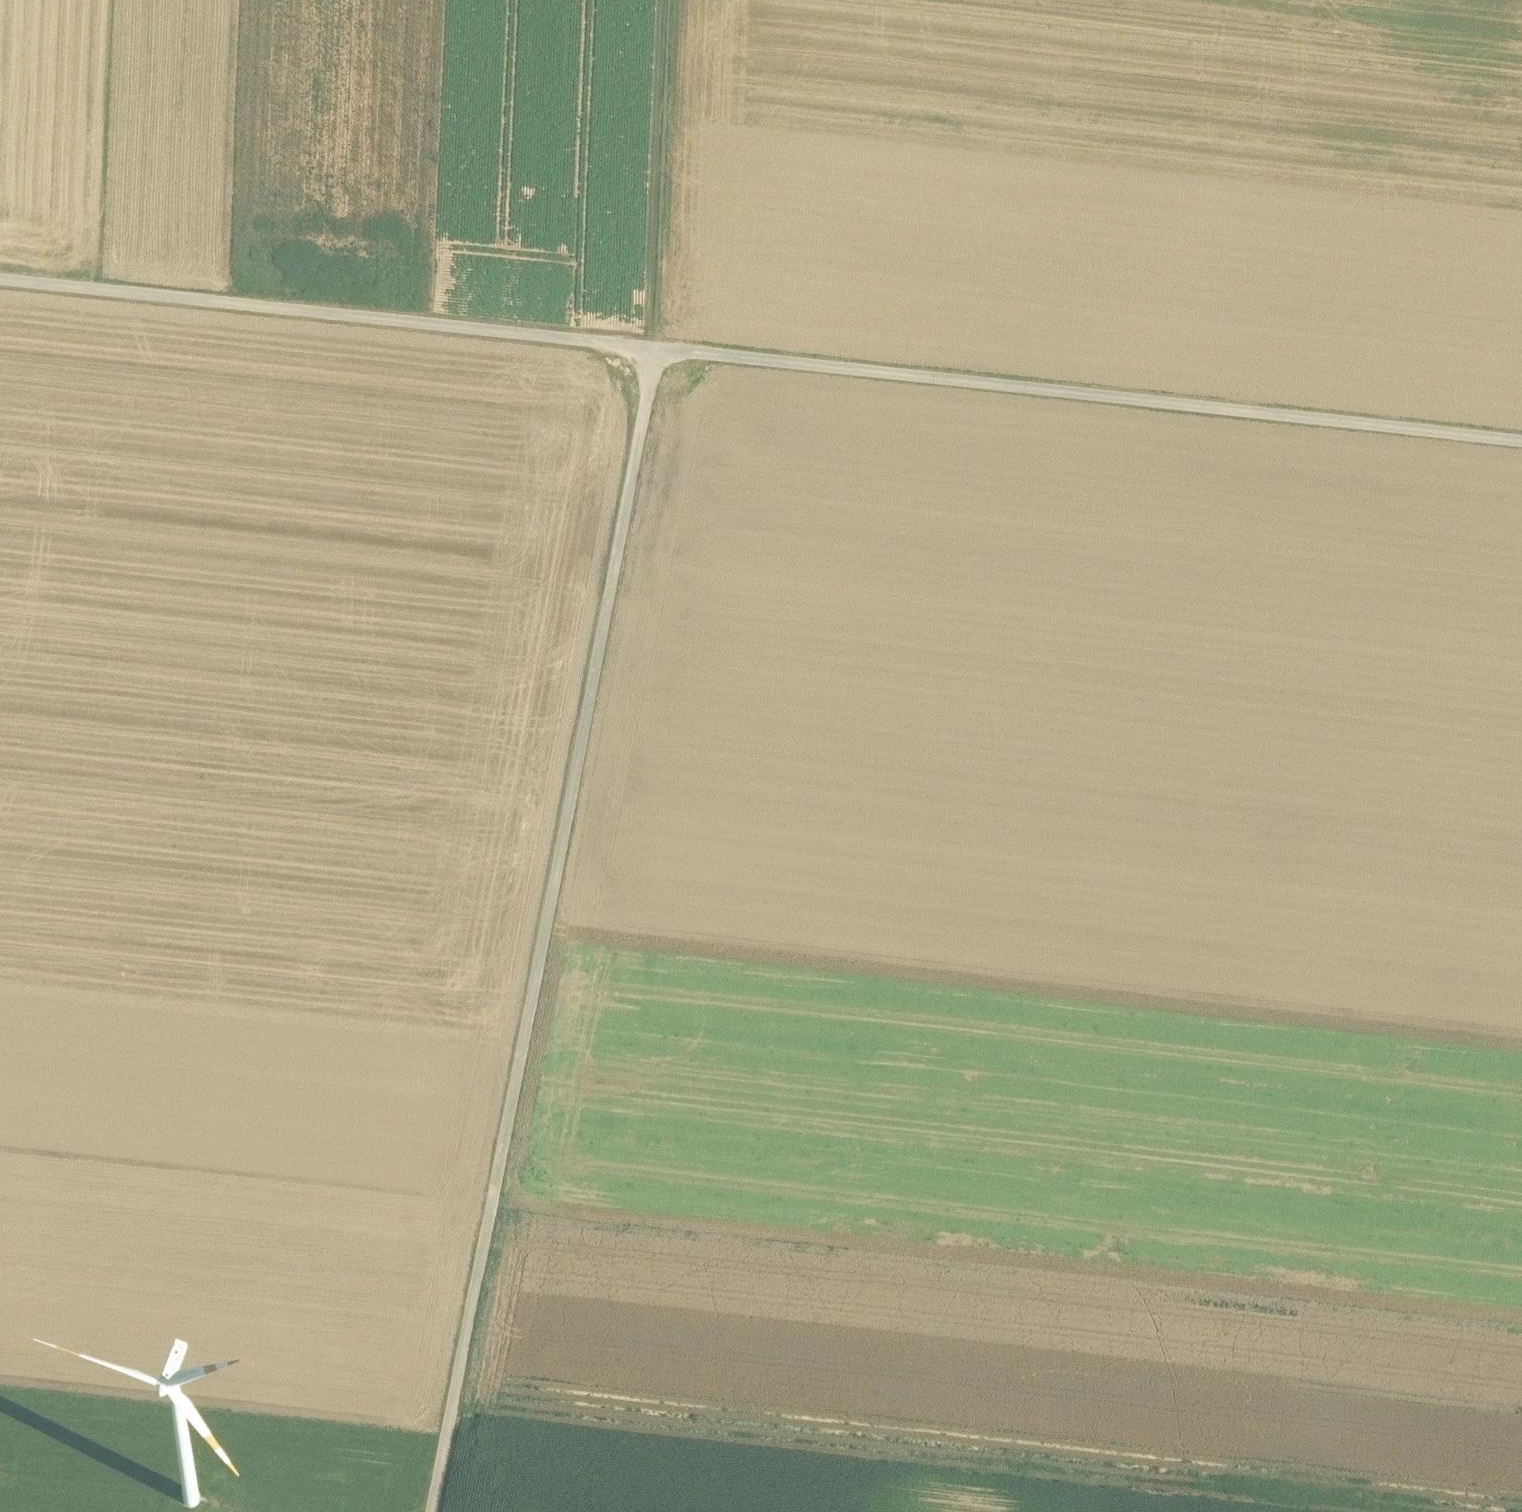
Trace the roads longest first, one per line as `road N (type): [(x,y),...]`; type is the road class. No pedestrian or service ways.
road 1 (track): [(1521,443),(0,280)]
road 2 (track): [(432,1511),(655,350)]
road 3 (track): [(667,0),(655,350)]

